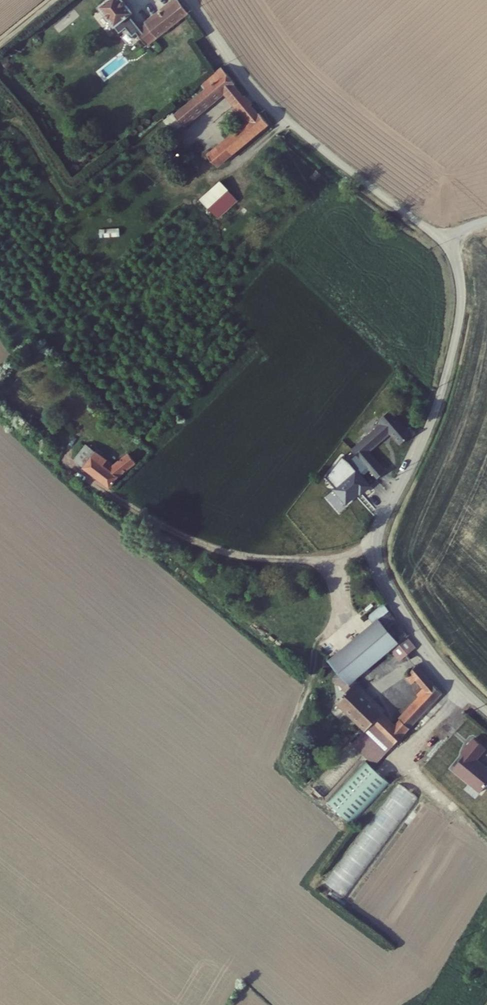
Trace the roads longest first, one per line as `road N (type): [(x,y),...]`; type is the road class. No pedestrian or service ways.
road 1 (unclassified): [(446,242),(461,299),(447,373),(378,538),(396,599)]
road 2 (unclassified): [(192,0),(273,107),(446,242)]
road 3 (unclassified): [(486,713),(438,662),(396,599)]

